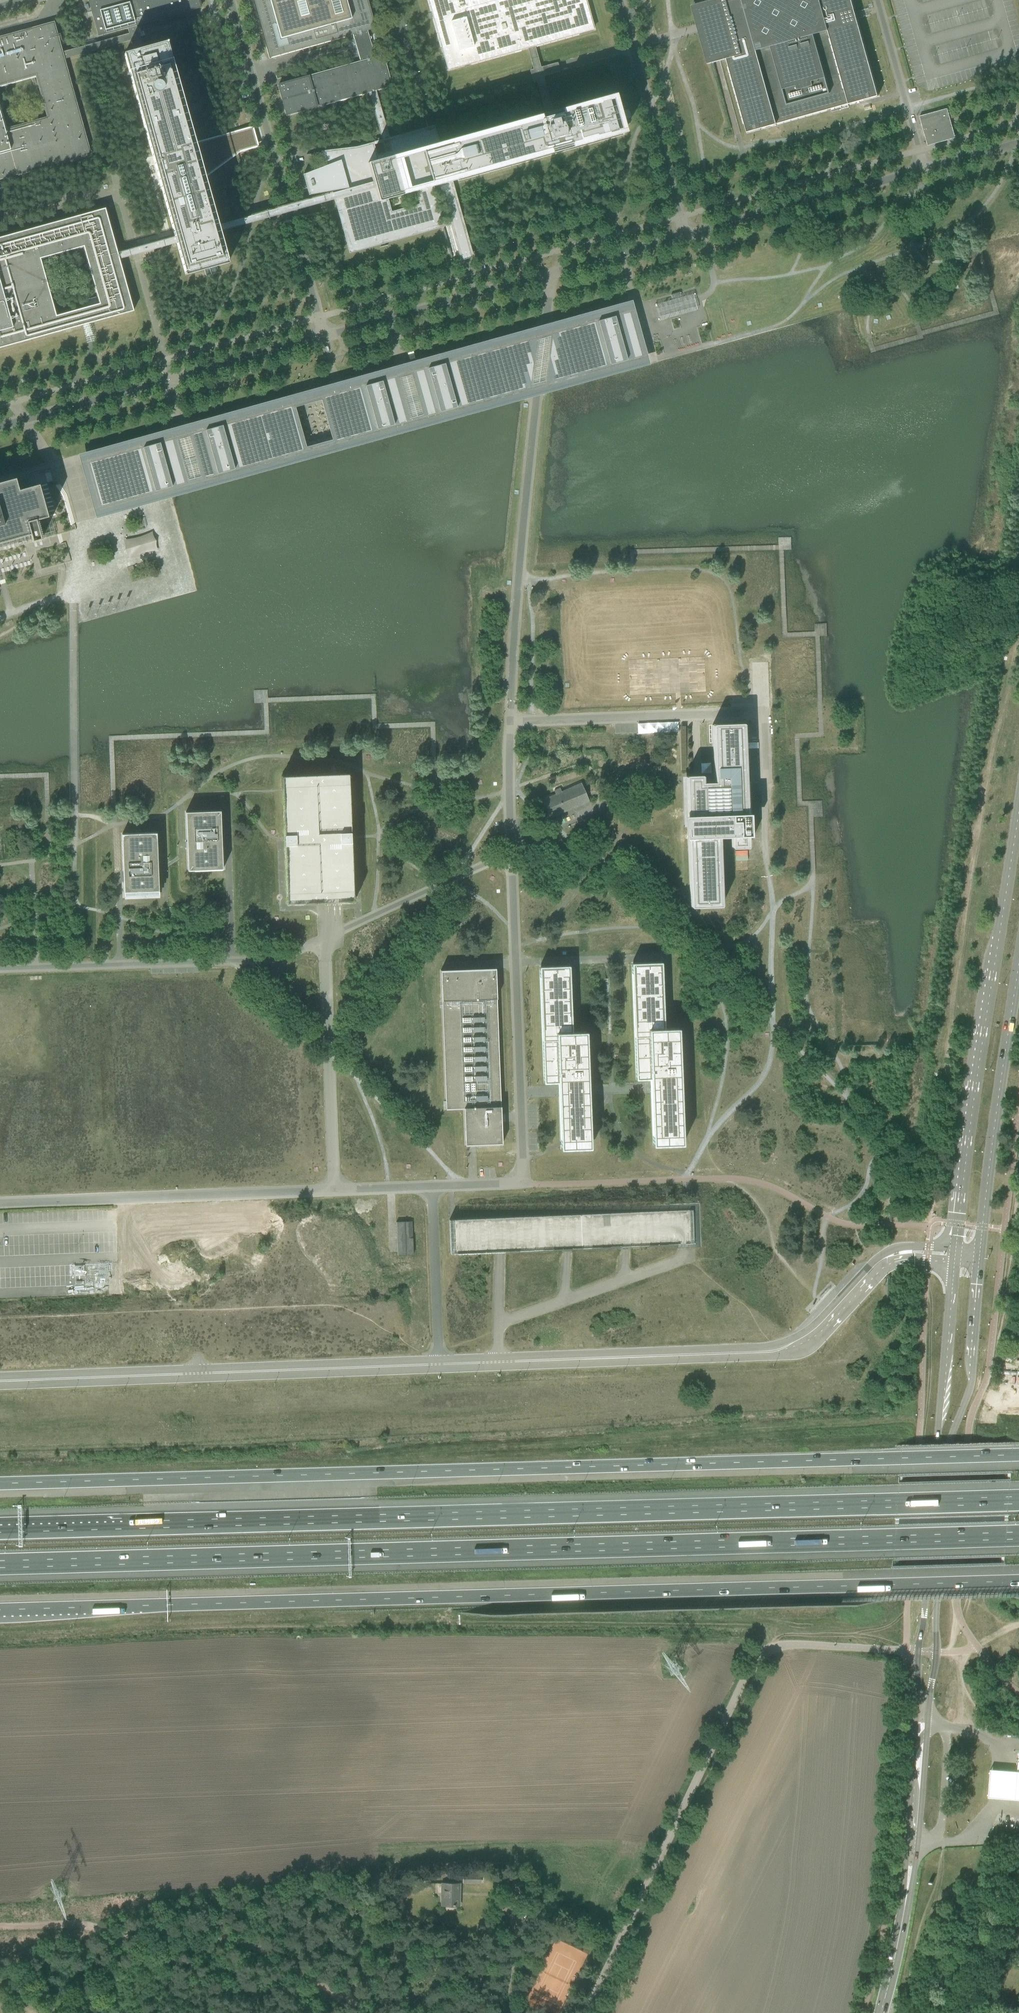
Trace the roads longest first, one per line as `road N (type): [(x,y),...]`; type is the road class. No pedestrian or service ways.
road 1 (motorway): [(1018,1500),(0,1533)]
road 2 (motorway): [(0,1566),(1018,1535)]
road 3 (trunk): [(0,1611),(1018,1581)]
road 4 (trunk): [(1018,1455),(0,1484)]
road 5 (unclassified): [(552,273),(515,627),(510,852)]
road 6 (unclassified): [(587,2012),(751,1665),(788,1645),(918,1652)]
road 7 (tertiary): [(873,1270),(817,1329),(781,1350),(439,1360)]
road 8 (secondary): [(1018,802),(954,1250)]
road 9 (tertiary): [(439,1360),(0,1380)]
road 10 (secondary): [(936,1653),(950,1439),(970,1385),(978,1261)]
road 11 (track): [(370,2012),(241,1940),(182,1944),(78,1924),(0,1925)]
road 12 (secondary): [(953,1264),(918,1652)]
road 13 (unclassified): [(230,0),(324,336)]
road 14 (unclassified): [(0,426),(324,336)]
road 15 (unclassified): [(0,1203),(334,1190)]
road 16 (unclassified): [(510,852),(522,1185)]
road 17 (unclassified): [(324,941),(264,959),(0,969)]
road 18 (secondary): [(978,1261),(1018,956)]
road 19 (secondary): [(903,1914),(936,1653)]
road 20 (secondary): [(918,1652),(903,1914)]
road 21 (unclassified): [(685,236),(926,171)]
road 22 (unclassified): [(324,941),(334,1190)]
road 23 (unclassified): [(618,0),(685,236)]
road 24 (unclassified): [(324,336),(552,273)]
road 25 (unclassified): [(510,852),(324,941)]
road 26 (unclassified): [(877,0),(926,171)]
road 27 (unclassified): [(439,1360),(432,1187)]
road 28 (unclassified): [(552,273),(685,236)]

